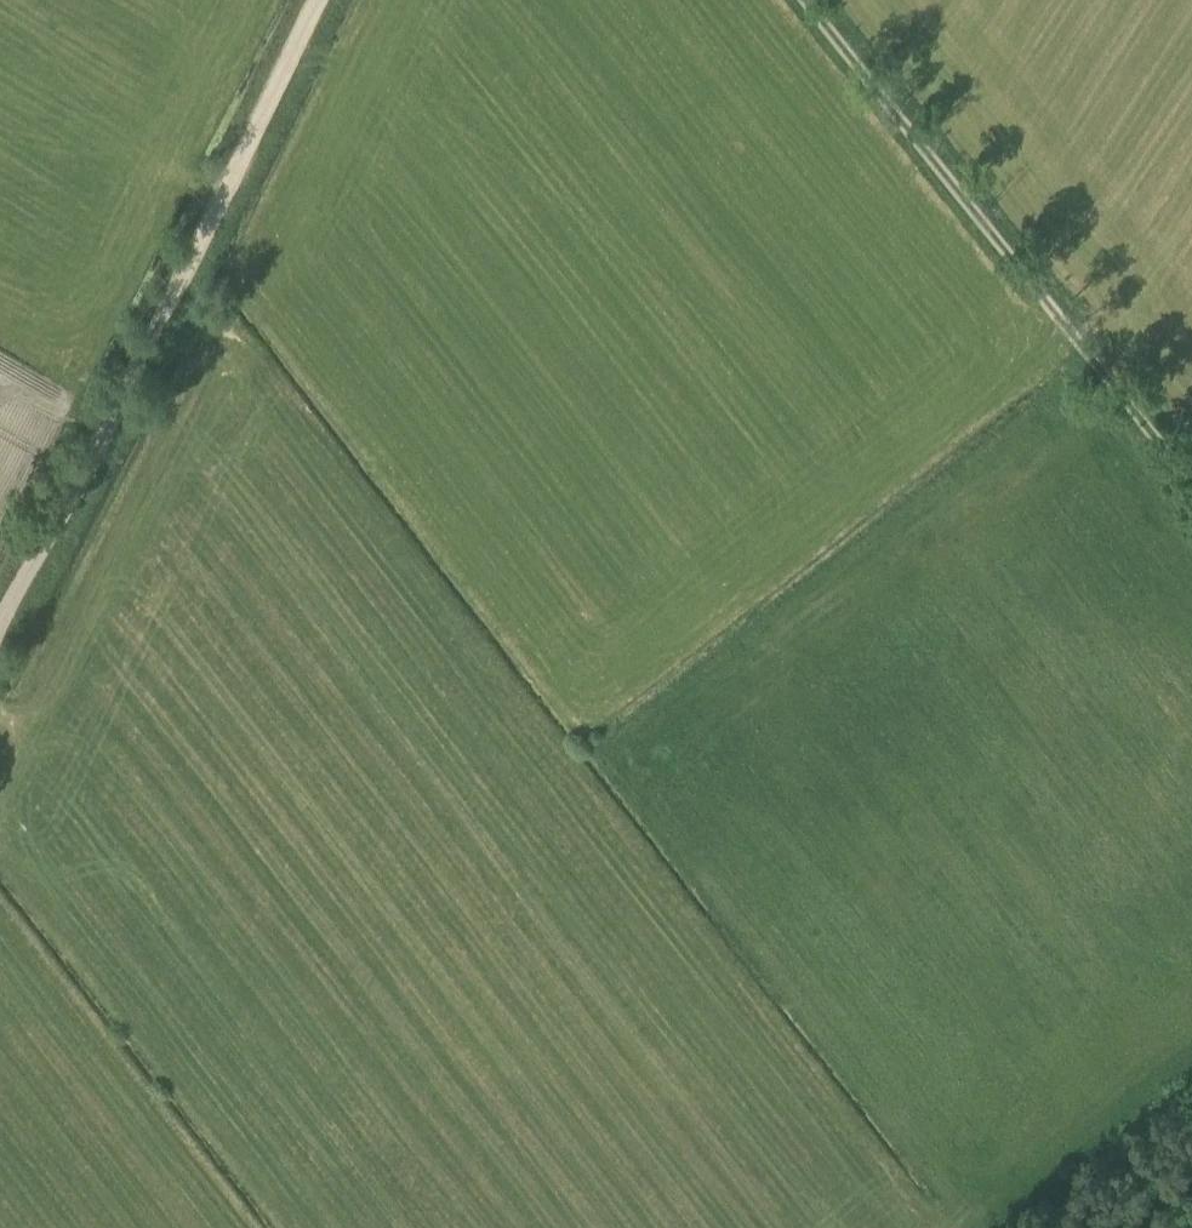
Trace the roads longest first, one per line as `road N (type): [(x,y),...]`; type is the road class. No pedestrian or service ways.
road 1 (track): [(0,622),(311,0)]
road 2 (track): [(811,0),(1191,482)]

